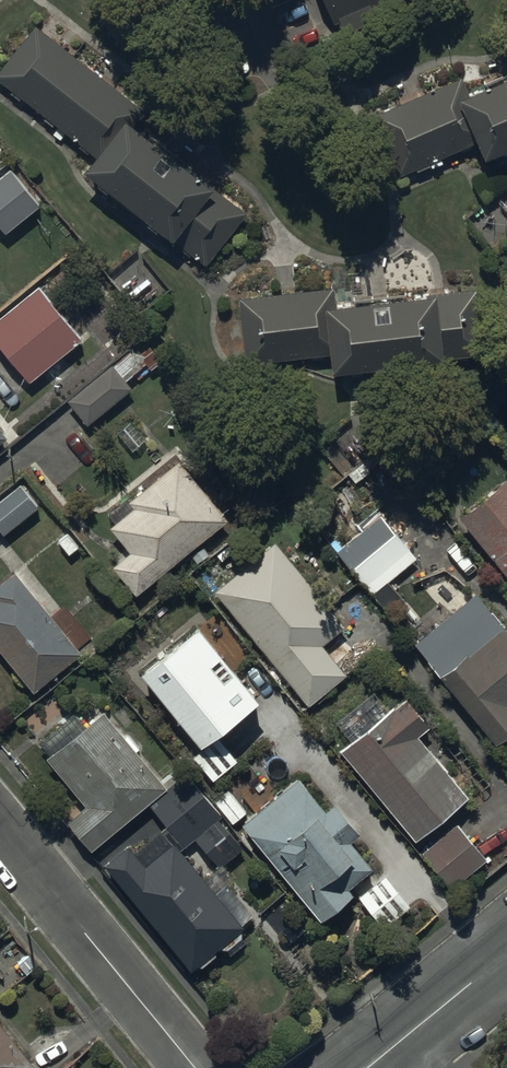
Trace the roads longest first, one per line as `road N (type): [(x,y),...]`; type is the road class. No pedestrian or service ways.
road 1 (residential): [(195,1067),(0,830)]
road 2 (unclassified): [(506,956),(370,1067)]

